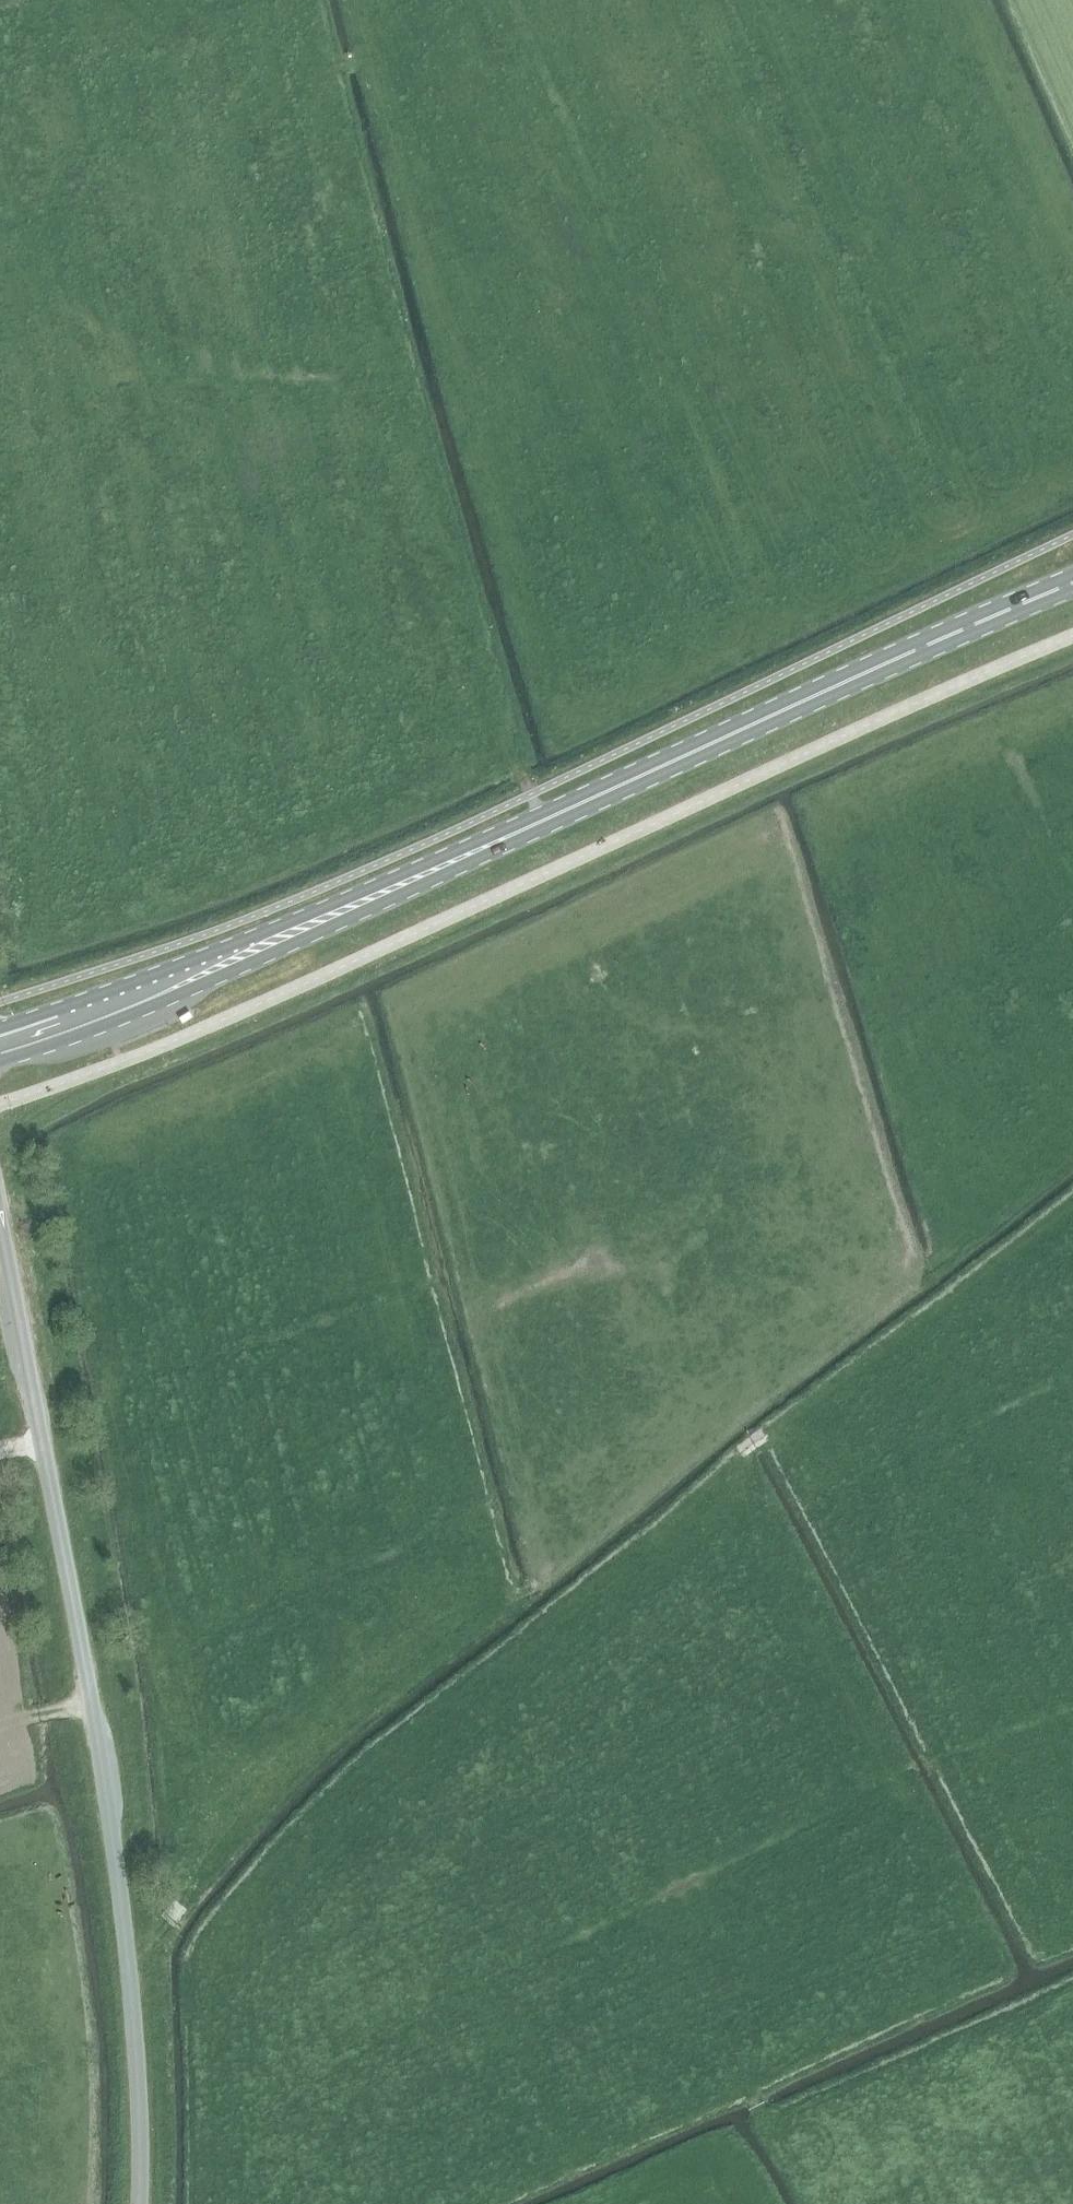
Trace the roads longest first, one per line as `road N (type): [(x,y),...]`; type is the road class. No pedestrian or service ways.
road 1 (primary): [(0,1044),(359,904),(1072,586)]
road 2 (unclassified): [(140,2203),(134,2009),(113,1831),(0,1222)]

